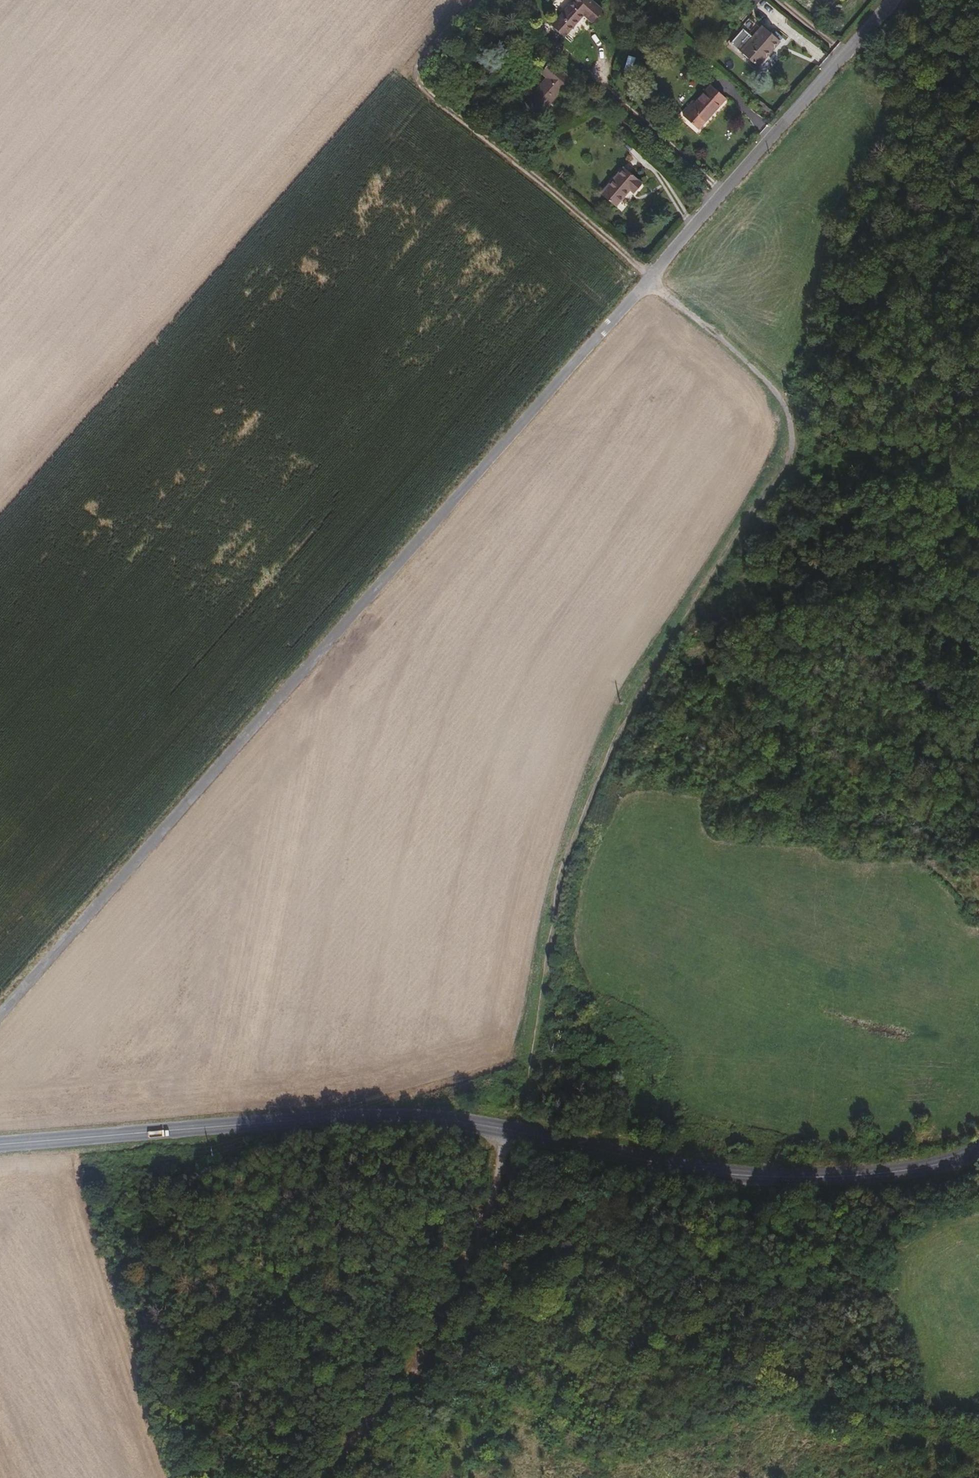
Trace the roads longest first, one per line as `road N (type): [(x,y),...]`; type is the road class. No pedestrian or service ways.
road 1 (residential): [(889,0),(0,1012)]
road 2 (tertiary): [(0,1145),(382,1115),(528,1131),(765,1178),(922,1169),(978,1150)]

